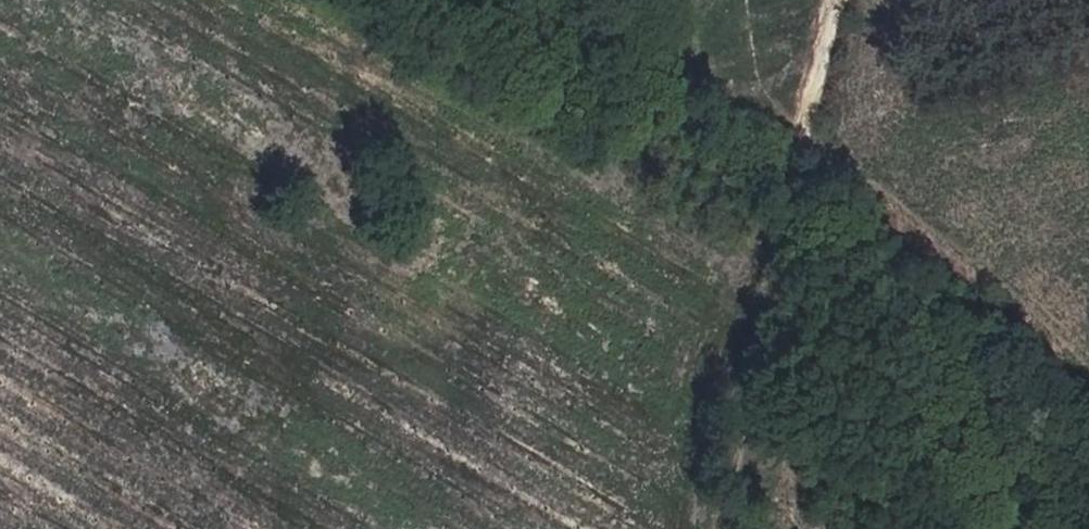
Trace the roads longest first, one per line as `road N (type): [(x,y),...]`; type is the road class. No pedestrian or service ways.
road 1 (track): [(725,528),(823,36),(841,0)]

